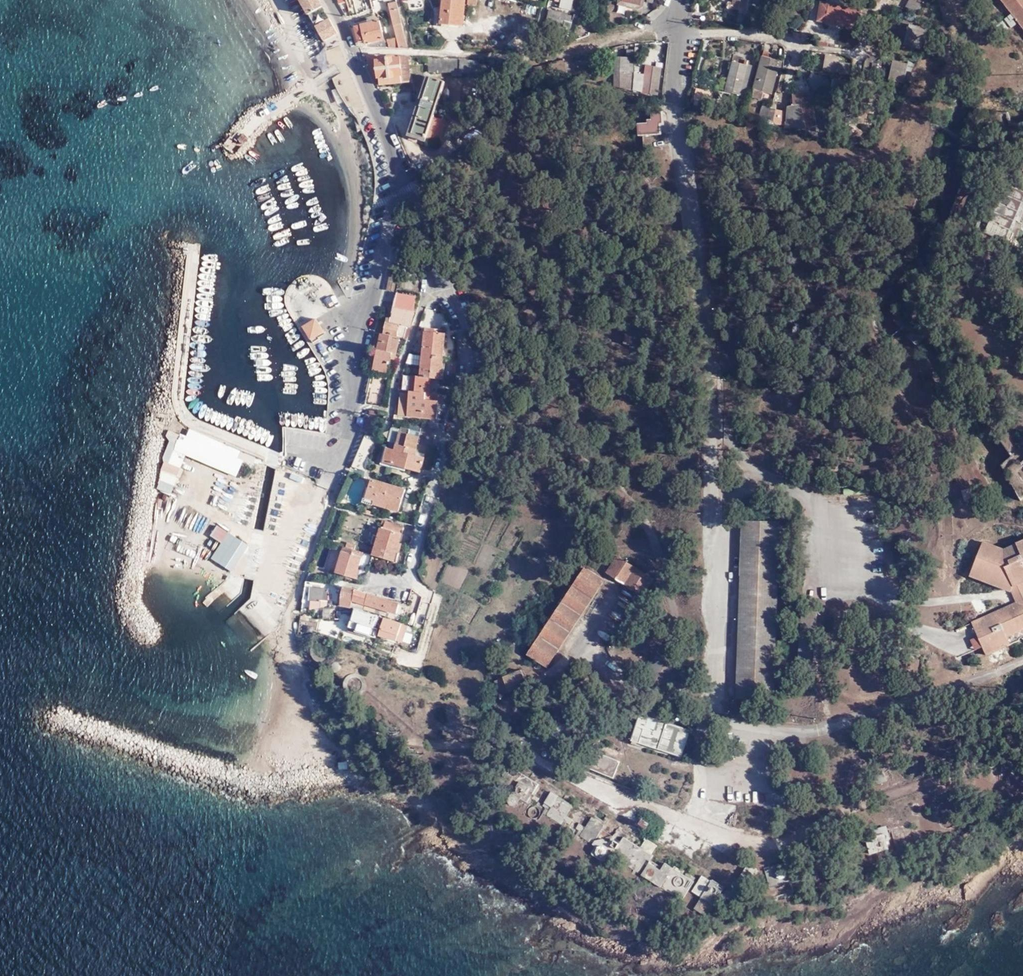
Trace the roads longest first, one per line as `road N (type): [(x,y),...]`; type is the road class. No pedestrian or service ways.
road 1 (residential): [(401,595),(467,372),(468,315),(441,258)]
road 2 (residential): [(394,152),(338,473)]
road 3 (unclassified): [(859,56),(679,28)]
road 4 (residential): [(327,0),(394,152)]
road 5 (residential): [(441,258),(392,411)]

